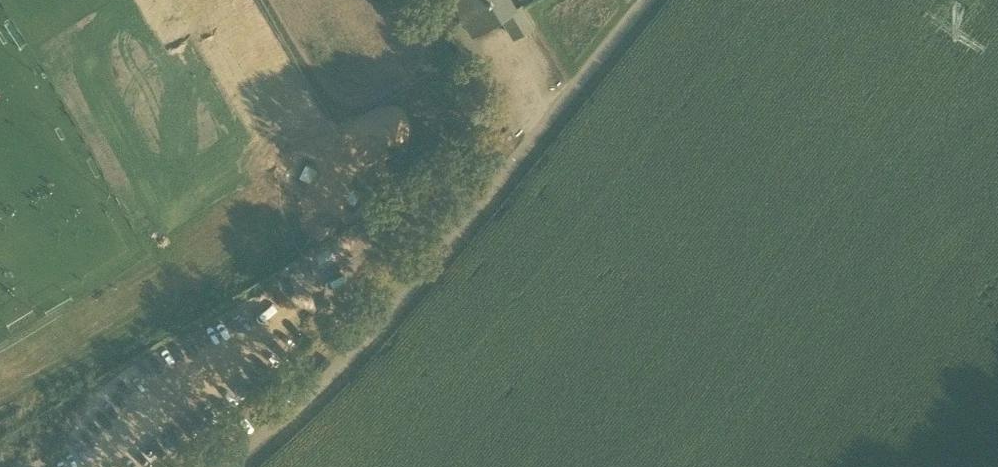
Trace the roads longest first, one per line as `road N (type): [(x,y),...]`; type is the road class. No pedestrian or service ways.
road 1 (unclassified): [(224,466),(301,405),(414,287),(652,0)]

